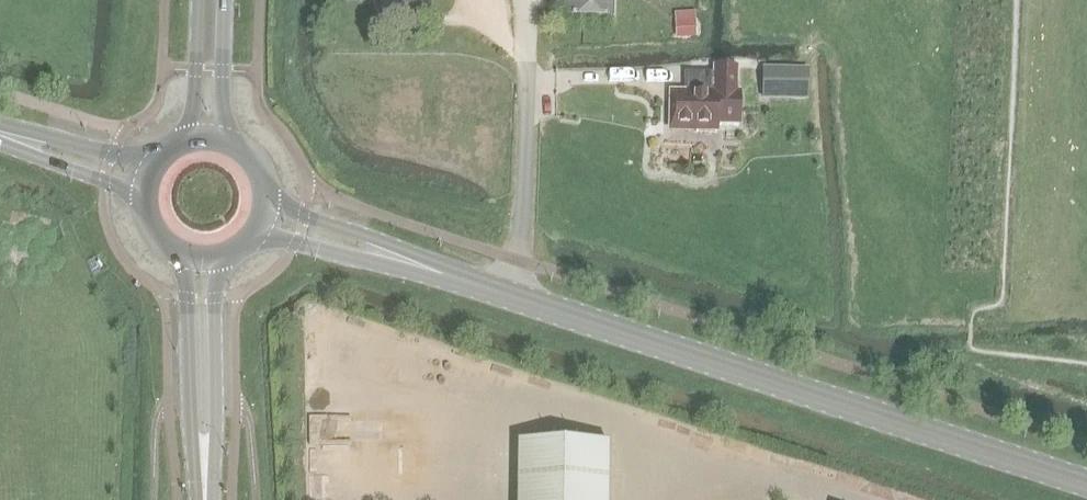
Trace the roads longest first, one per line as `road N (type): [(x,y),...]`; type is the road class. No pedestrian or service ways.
road 1 (secondary): [(1086,483),(439,272)]
road 2 (secondary): [(179,252),(187,268),(190,433),(203,499)]
road 3 (secondary): [(206,499),(216,433),(215,271),(222,255)]
road 4 (secondary): [(252,236),(439,272)]
road 5 (secondary): [(439,272),(368,234),(267,198)]
road 6 (secondary): [(0,137),(131,190),(144,205)]
road 7 (secondary): [(155,160),(0,128)]
road 8 (secondary): [(231,140),(222,125),(224,0)]
road 9 (secondary): [(198,0),(193,124),(184,138)]

